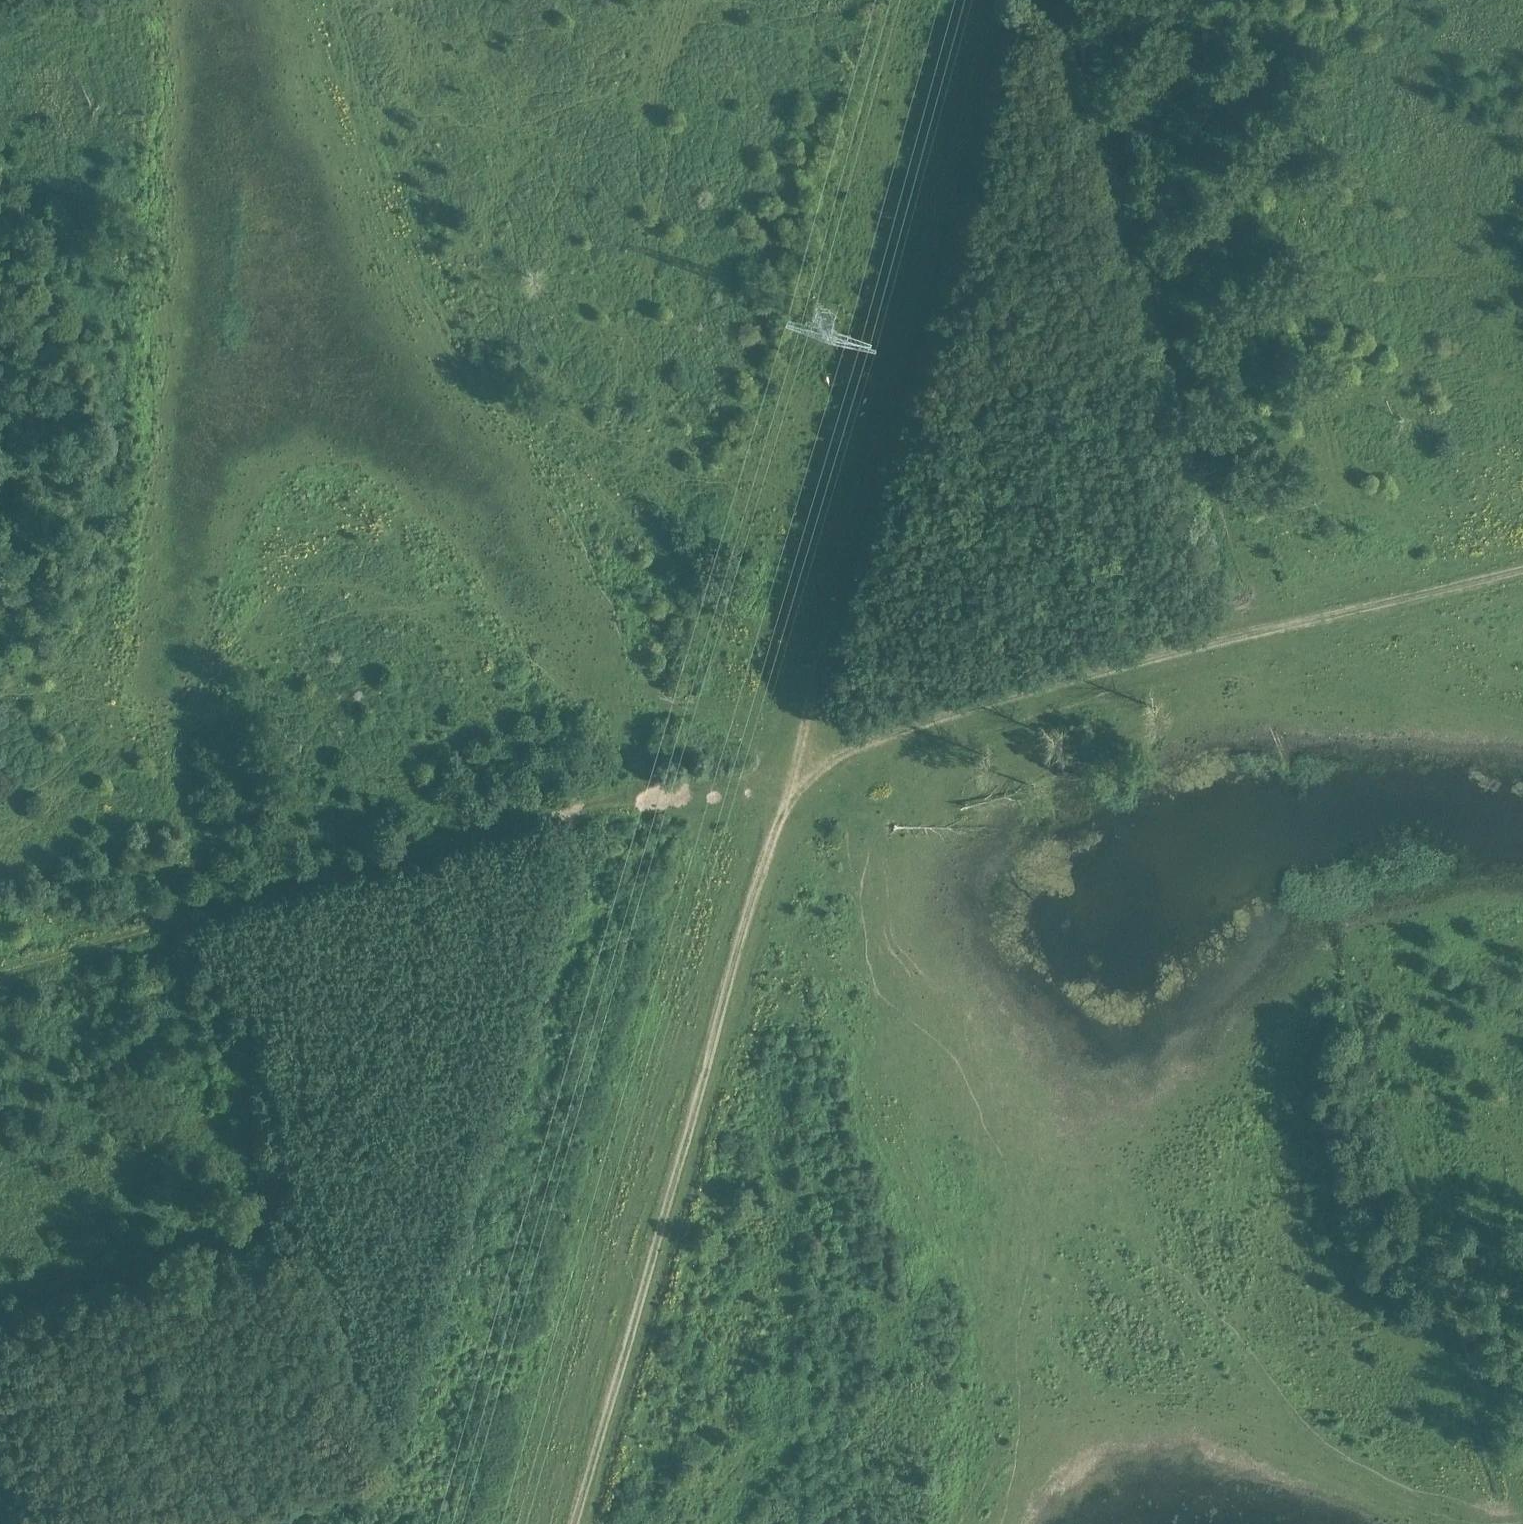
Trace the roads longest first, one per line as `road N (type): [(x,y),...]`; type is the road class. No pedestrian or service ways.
road 1 (track): [(1522,567),(989,700),(846,752),(785,801),(631,783),(0,969)]
road 2 (track): [(1013,0),(577,1523)]

